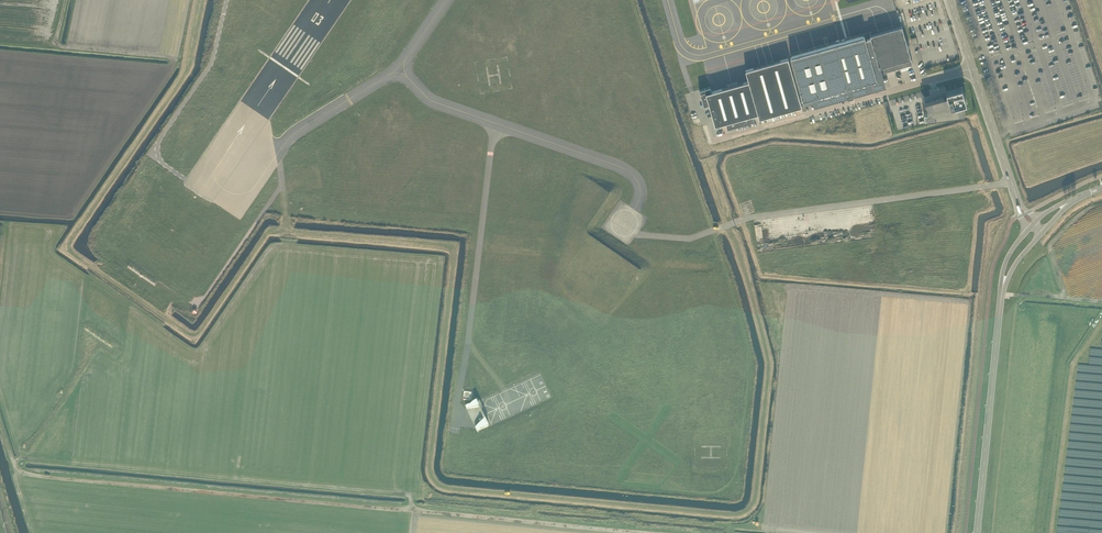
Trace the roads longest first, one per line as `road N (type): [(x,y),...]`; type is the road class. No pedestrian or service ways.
road 1 (unclassified): [(717,138),(973,67)]
road 2 (unclassified): [(977,532),(1002,290)]
road 3 (track): [(1001,295),(1067,299),(1050,244),(1101,203)]
road 4 (unclassified): [(1021,207),(973,67)]

